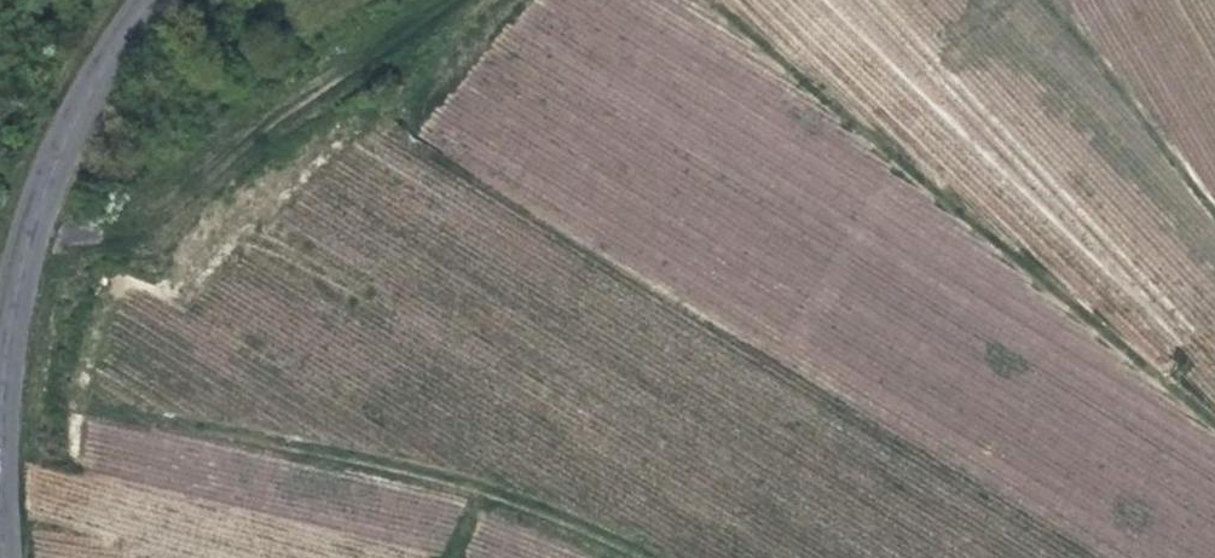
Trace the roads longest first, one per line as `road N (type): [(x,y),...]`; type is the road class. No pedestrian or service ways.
road 1 (tertiary): [(149,0),(60,146),(29,228),(12,305),(0,430)]
road 2 (track): [(153,217),(447,0)]

